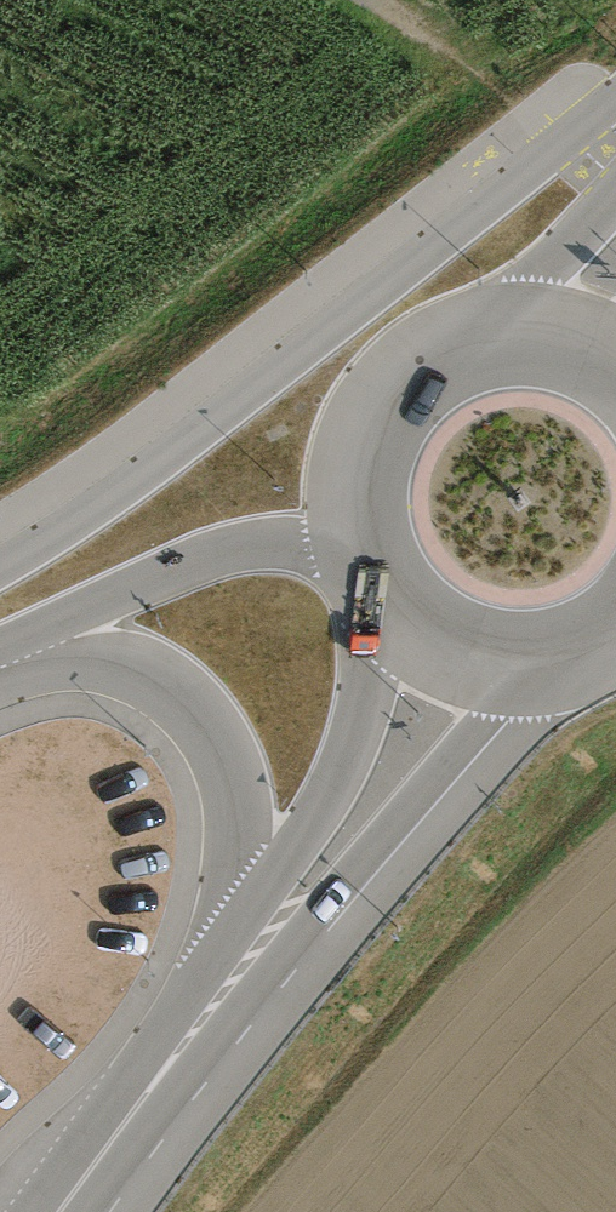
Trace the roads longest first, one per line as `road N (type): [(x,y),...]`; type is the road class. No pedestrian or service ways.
road 1 (secondary): [(615,114),(144,473),(0,570)]
road 2 (secondary): [(0,685),(87,669),(152,681),(188,706),(223,758),(244,843),(239,990)]
road 3 (secondary): [(239,990),(555,662)]
road 4 (secondary): [(385,599),(356,725),(239,990)]
road 5 (secondary): [(0,644),(165,571),(242,547),(365,564)]
road 6 (secondary): [(575,347),(529,337),(482,341),(437,358),(400,387),(372,426),(356,470),(354,518),(365,564)]
road 7 (secondary): [(63,1211),(239,990)]
road 8 (track): [(375,0),(595,131)]
road 9 (secondary): [(385,599),(447,650),(500,665),(555,662)]

